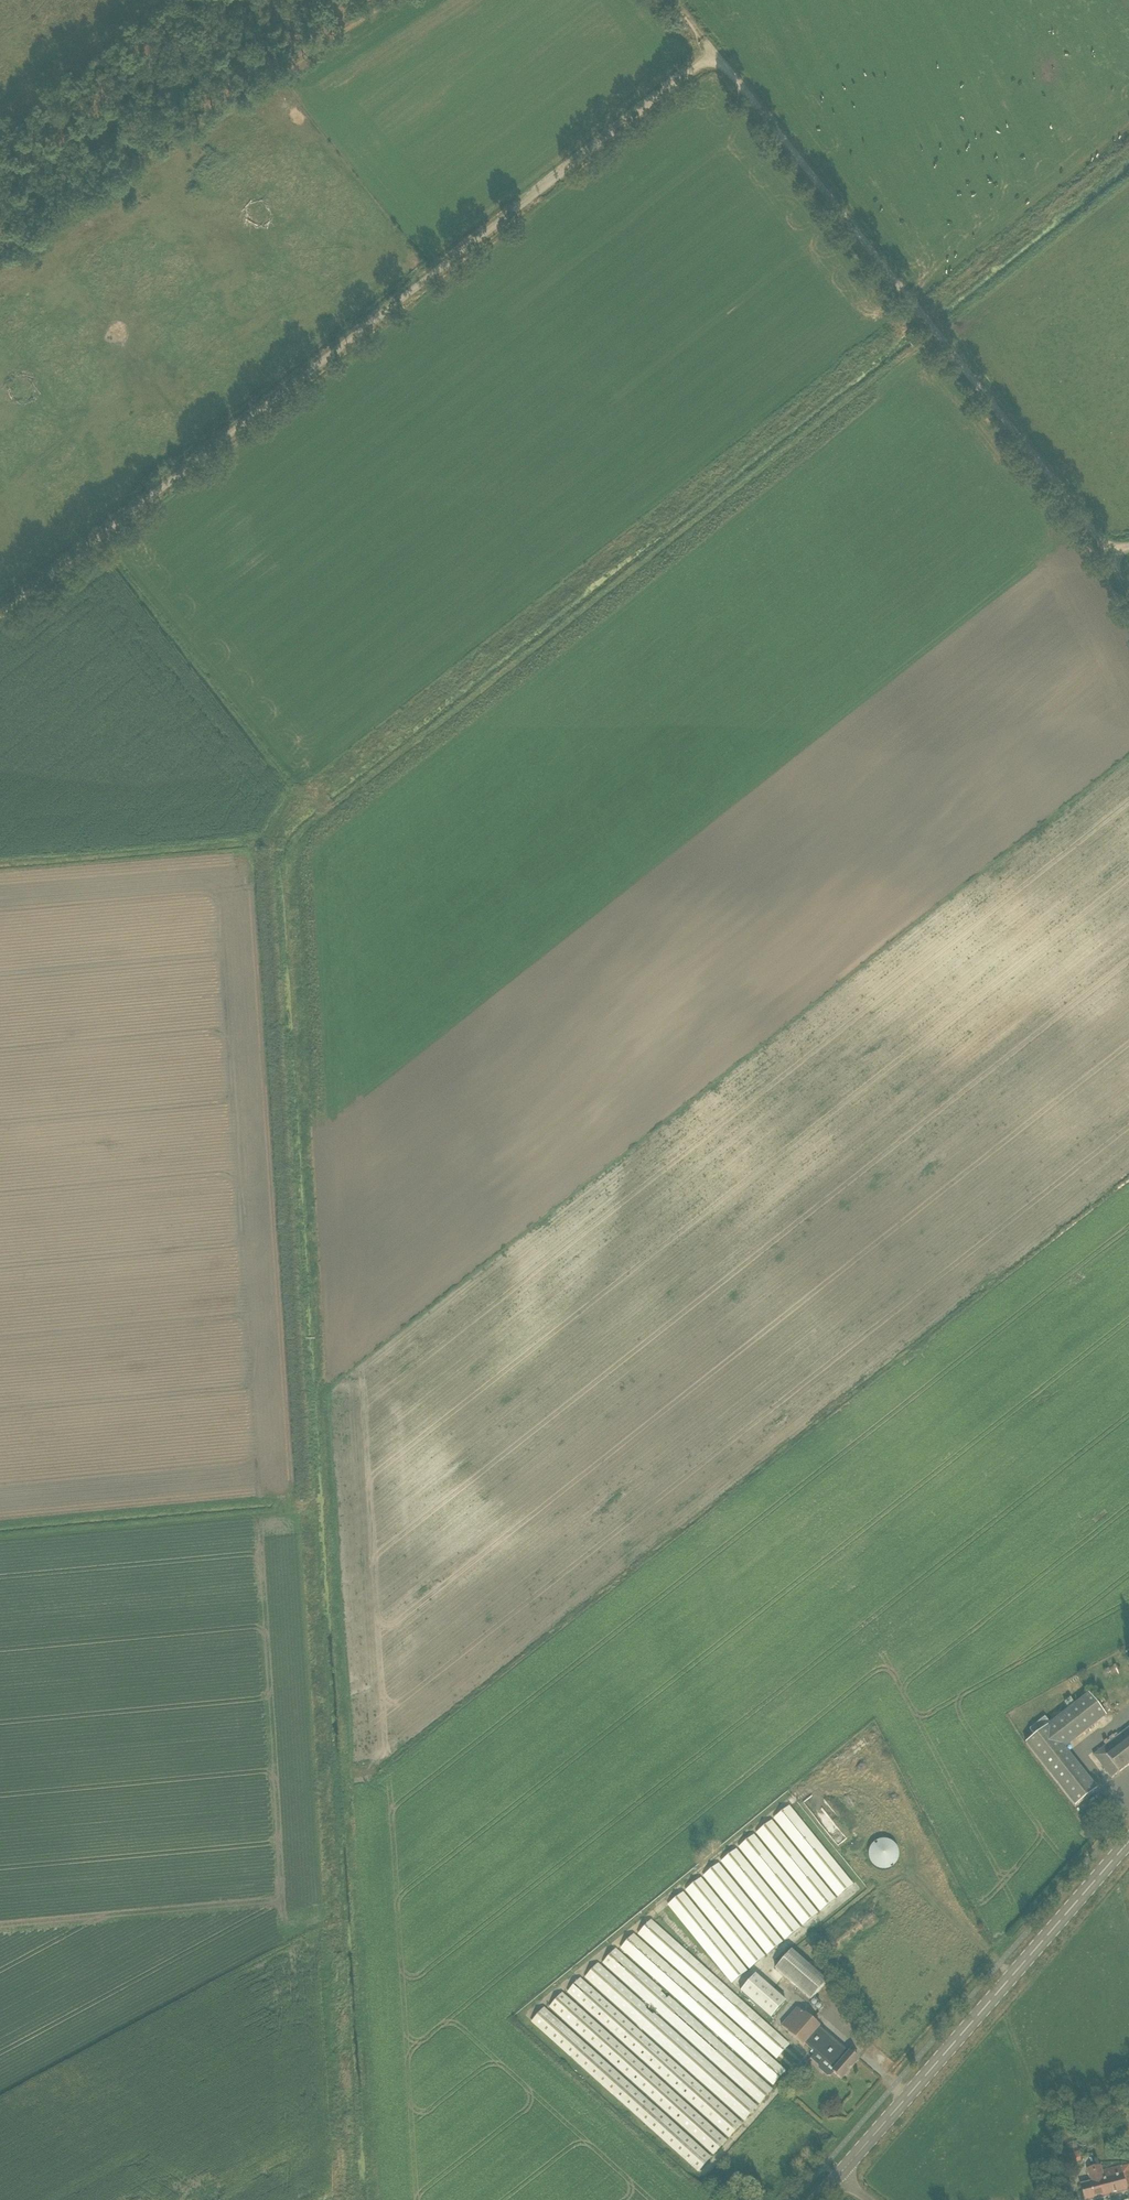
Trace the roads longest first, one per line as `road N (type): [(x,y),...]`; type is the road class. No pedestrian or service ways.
road 1 (unclassified): [(0,615),(714,52),(1110,557),(1128,549)]
road 2 (secondary): [(838,2176),(1128,1841)]

